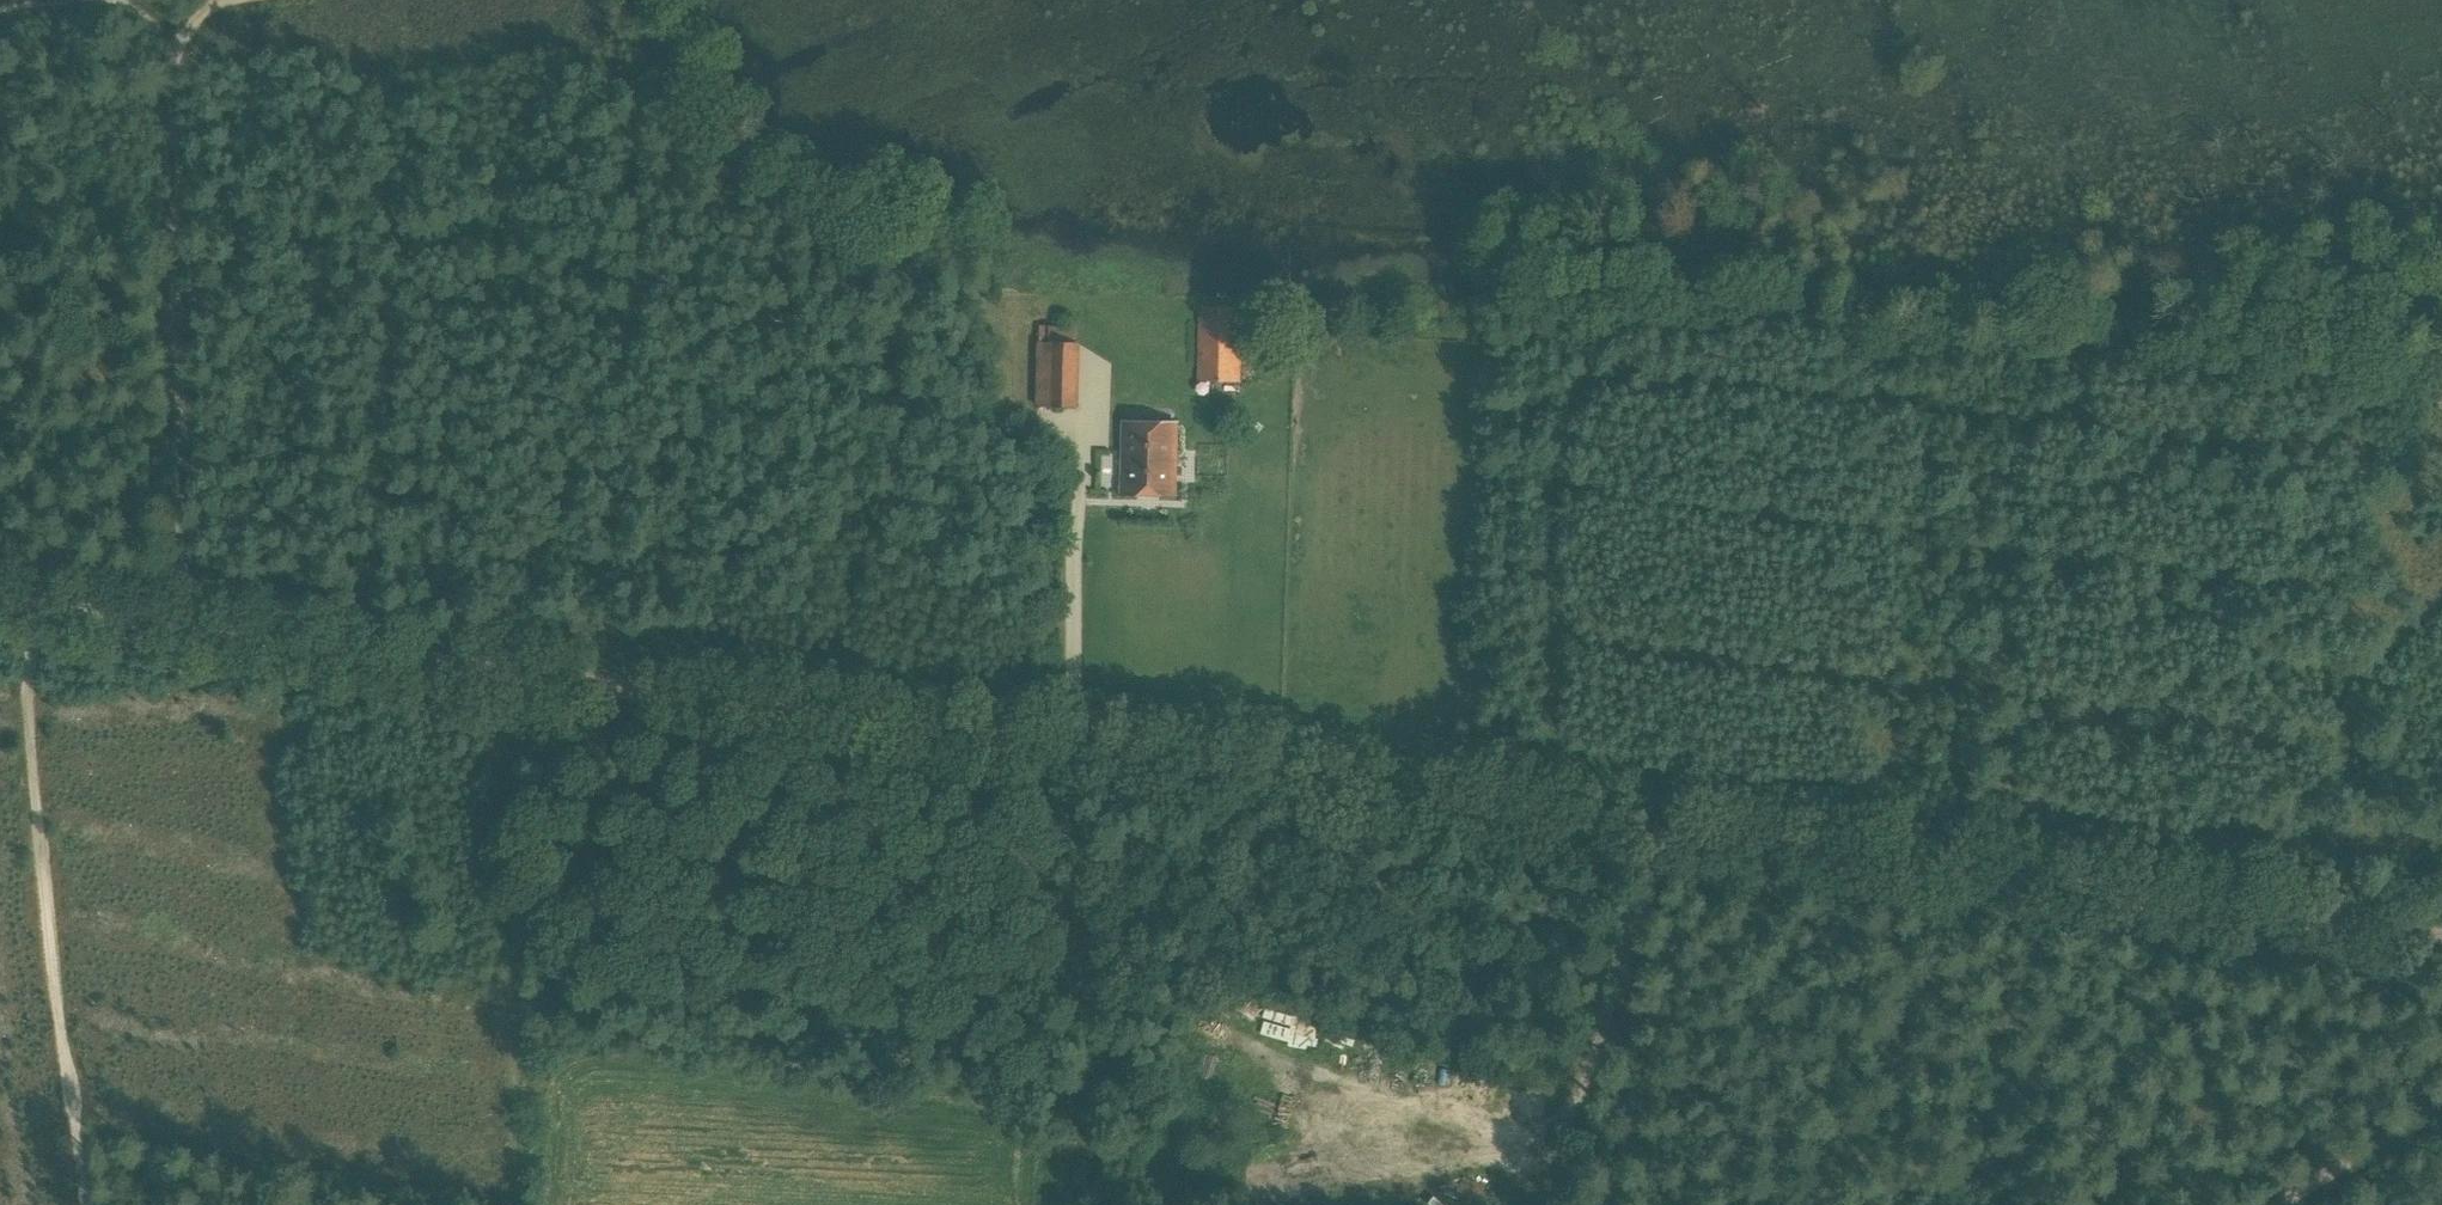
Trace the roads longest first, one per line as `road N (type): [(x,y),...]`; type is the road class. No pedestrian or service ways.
road 1 (track): [(1053,740),(2441,928)]
road 2 (track): [(77,1204),(1,590),(169,617)]
road 3 (track): [(169,617),(187,318),(172,69),(195,24),(224,0)]
road 4 (track): [(506,660),(1053,740)]
road 5 (track): [(515,1204),(506,660)]
road 6 (track): [(1053,740),(1062,929),(1080,1030),(1073,1204)]
road 7 (track): [(169,617),(506,660)]
road 8 (track): [(2441,1104),(2268,1204)]

